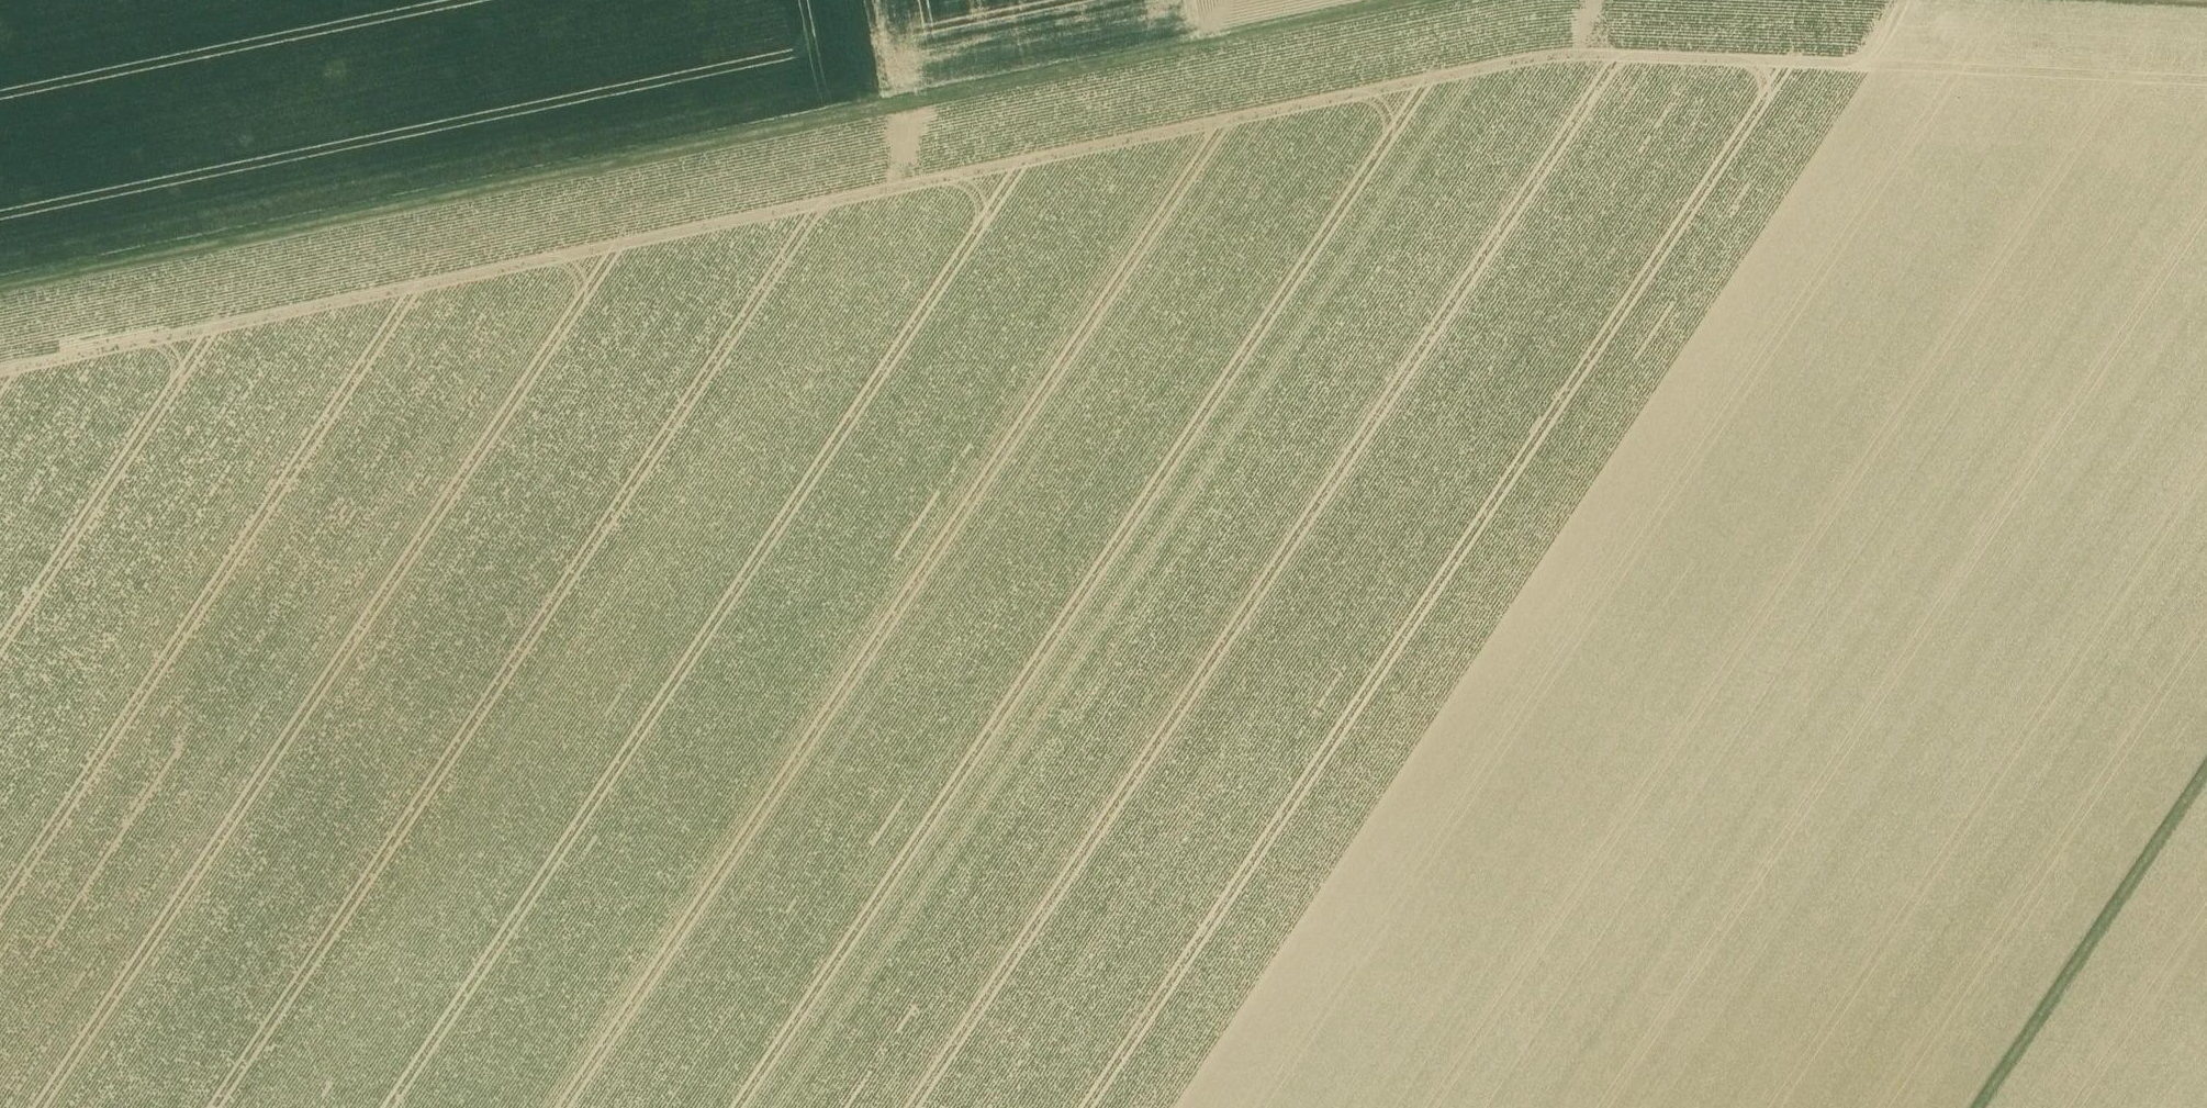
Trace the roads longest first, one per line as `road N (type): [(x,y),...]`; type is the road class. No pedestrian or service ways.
road 1 (track): [(0,286),(1424,0)]
road 2 (track): [(2206,769),(1978,1107)]

